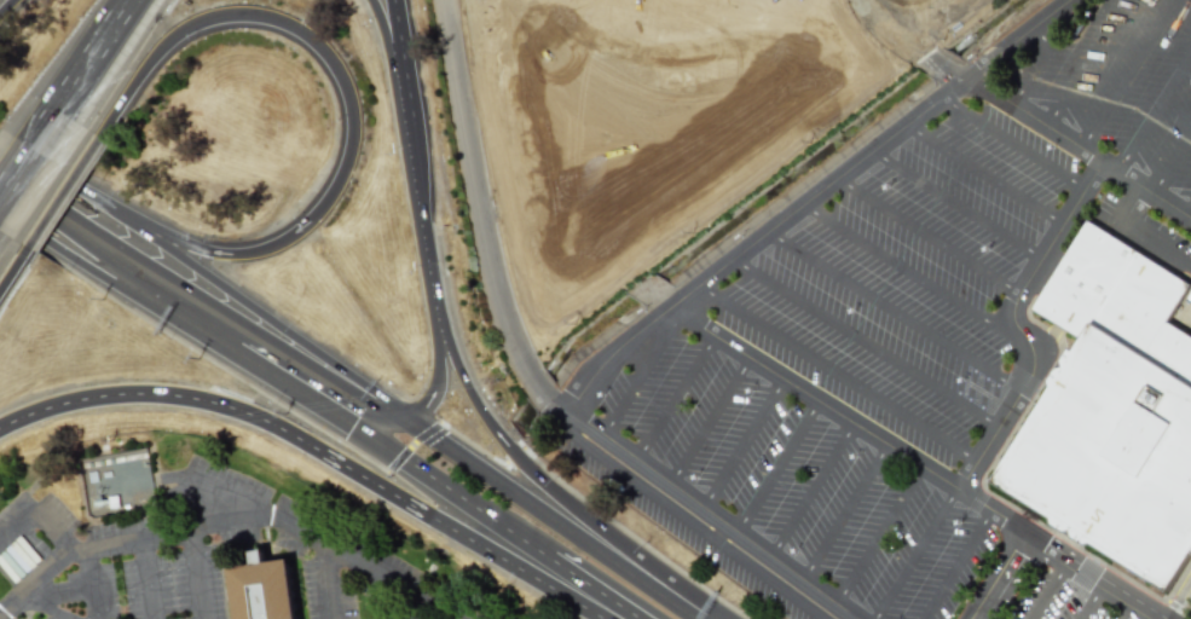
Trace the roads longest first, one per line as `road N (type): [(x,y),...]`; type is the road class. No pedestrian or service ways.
road 1 (residential): [(859,618),(632,464),(530,372),(497,291),(447,0)]
road 2 (motorway): [(98,145),(166,48),(214,19),(253,15),(288,23),(323,47),(351,94),(354,135),(345,179),(319,214),(279,243),(210,251),(115,214)]
road 3 (motorway): [(0,431),(100,398),(166,395),(231,406),(618,618)]
road 4 (residential): [(573,415),(628,347),(965,82)]
road 5 (primary): [(399,420),(0,174)]
road 6 (motorway): [(712,618),(508,445),(439,323)]
road 7 (primary): [(706,618),(399,420)]
road 8 (primary): [(399,420),(222,283),(115,214)]
road 9 (primary): [(365,429),(633,618)]
road 10 (primary): [(0,201),(236,347)]
road 11 (motorway): [(439,323),(404,118)]
road 12 (primary): [(520,537),(556,546),(667,618)]
road 13 (primary): [(236,347),(365,429)]
road 14 (motorway): [(53,117),(132,0)]
road 15 (primary): [(115,214),(0,145)]
road 16 (motorway): [(25,255),(98,145)]

